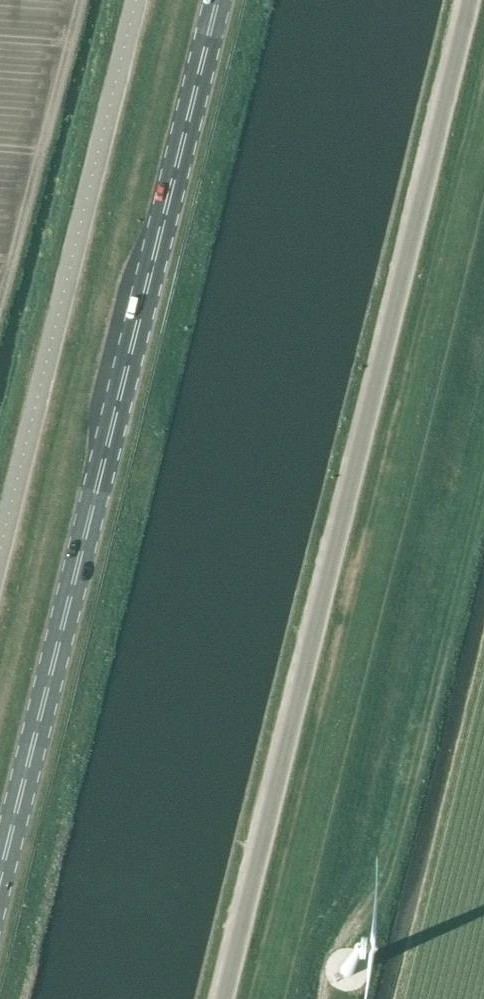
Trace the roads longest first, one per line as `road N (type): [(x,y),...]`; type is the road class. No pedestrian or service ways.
road 1 (unclassified): [(224,998),(472,0)]
road 2 (primary): [(0,901),(221,0)]
road 3 (unclassified): [(0,552),(137,0)]

